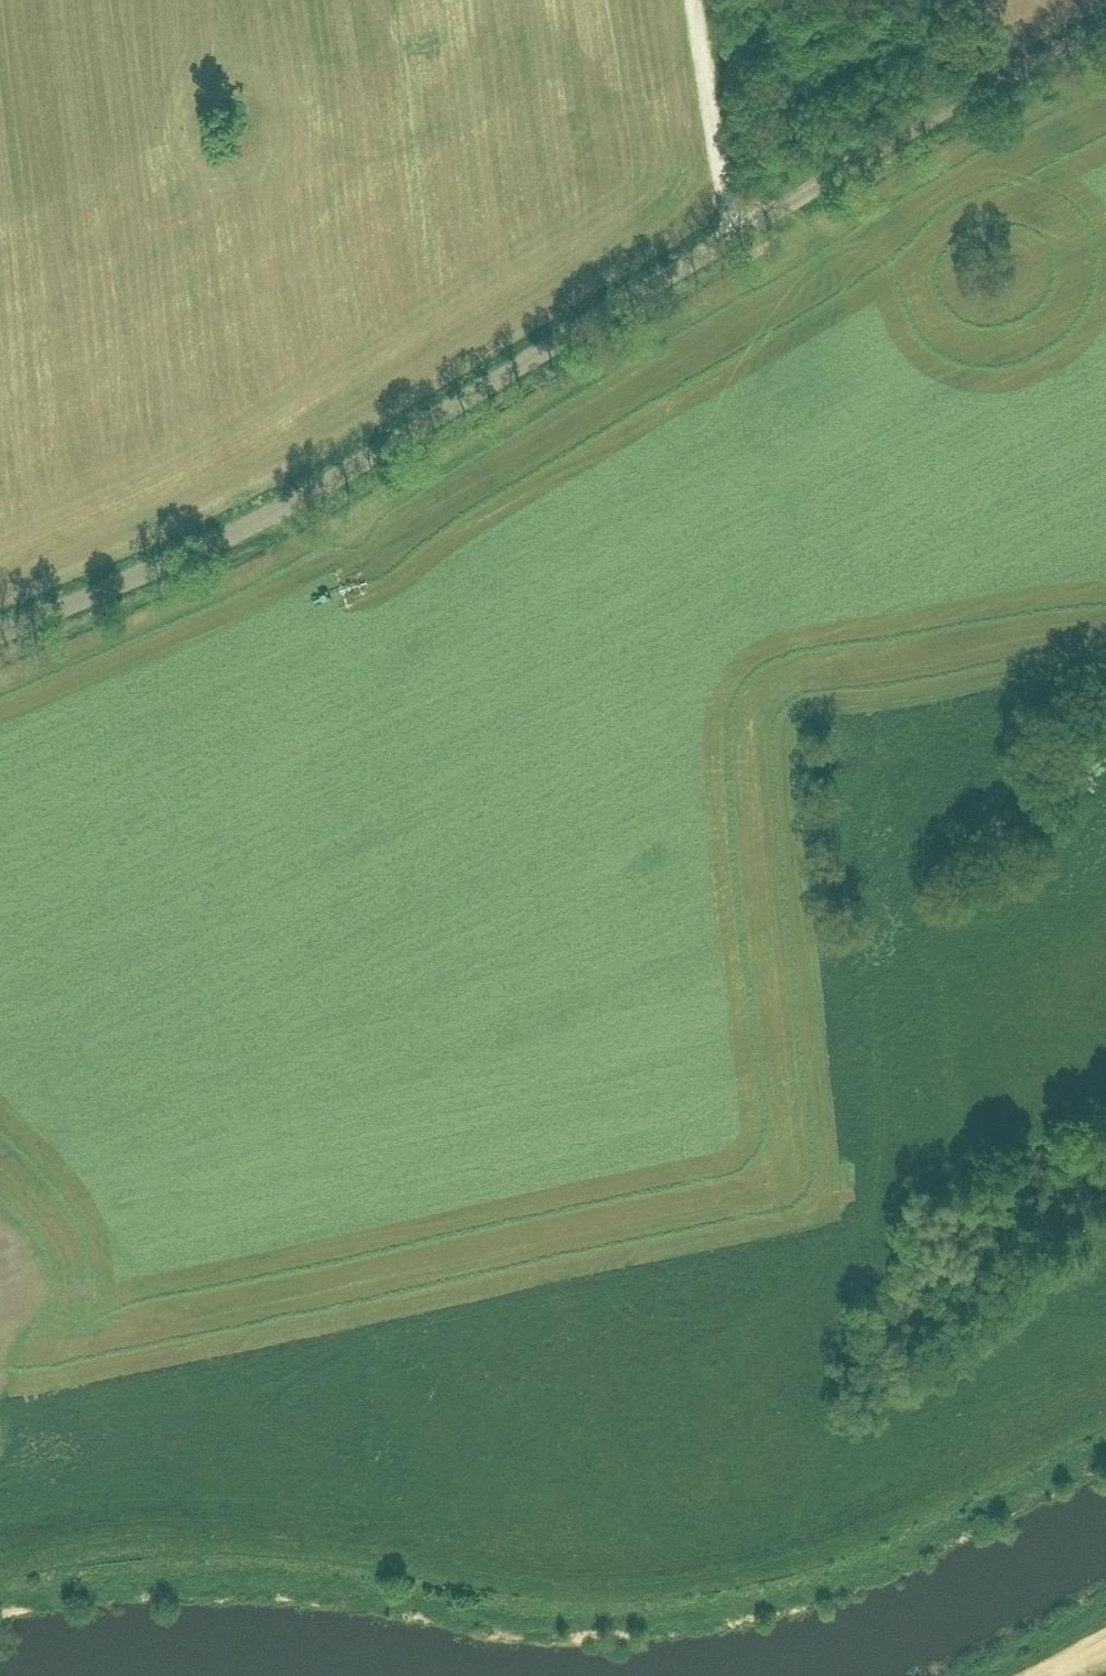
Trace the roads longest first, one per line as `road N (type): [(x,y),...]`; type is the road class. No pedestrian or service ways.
road 1 (unclassified): [(0,634),(258,520),(1010,71),(1105,28)]

